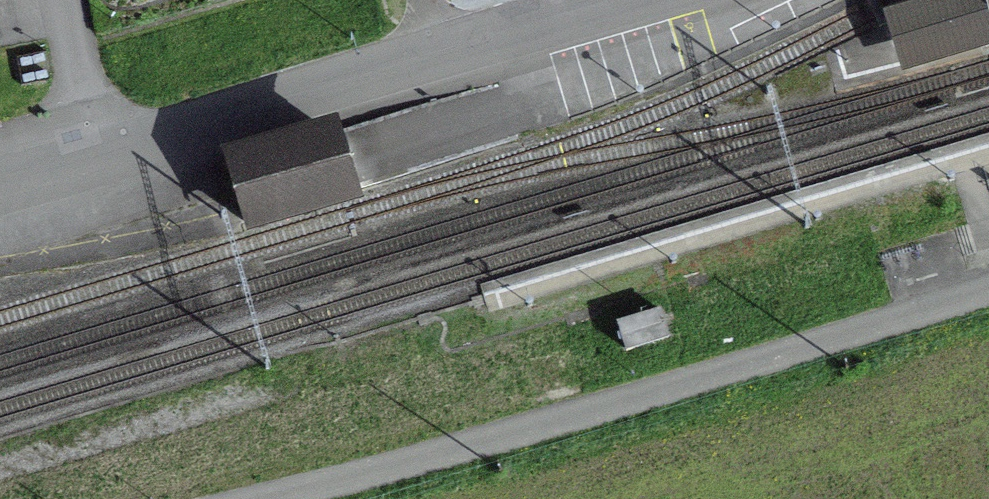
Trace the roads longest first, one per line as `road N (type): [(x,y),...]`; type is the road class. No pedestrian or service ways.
road 1 (unclassified): [(266,498),(988,293)]
road 2 (residential): [(83,147),(617,0)]
road 3 (residential): [(83,147),(54,0)]

